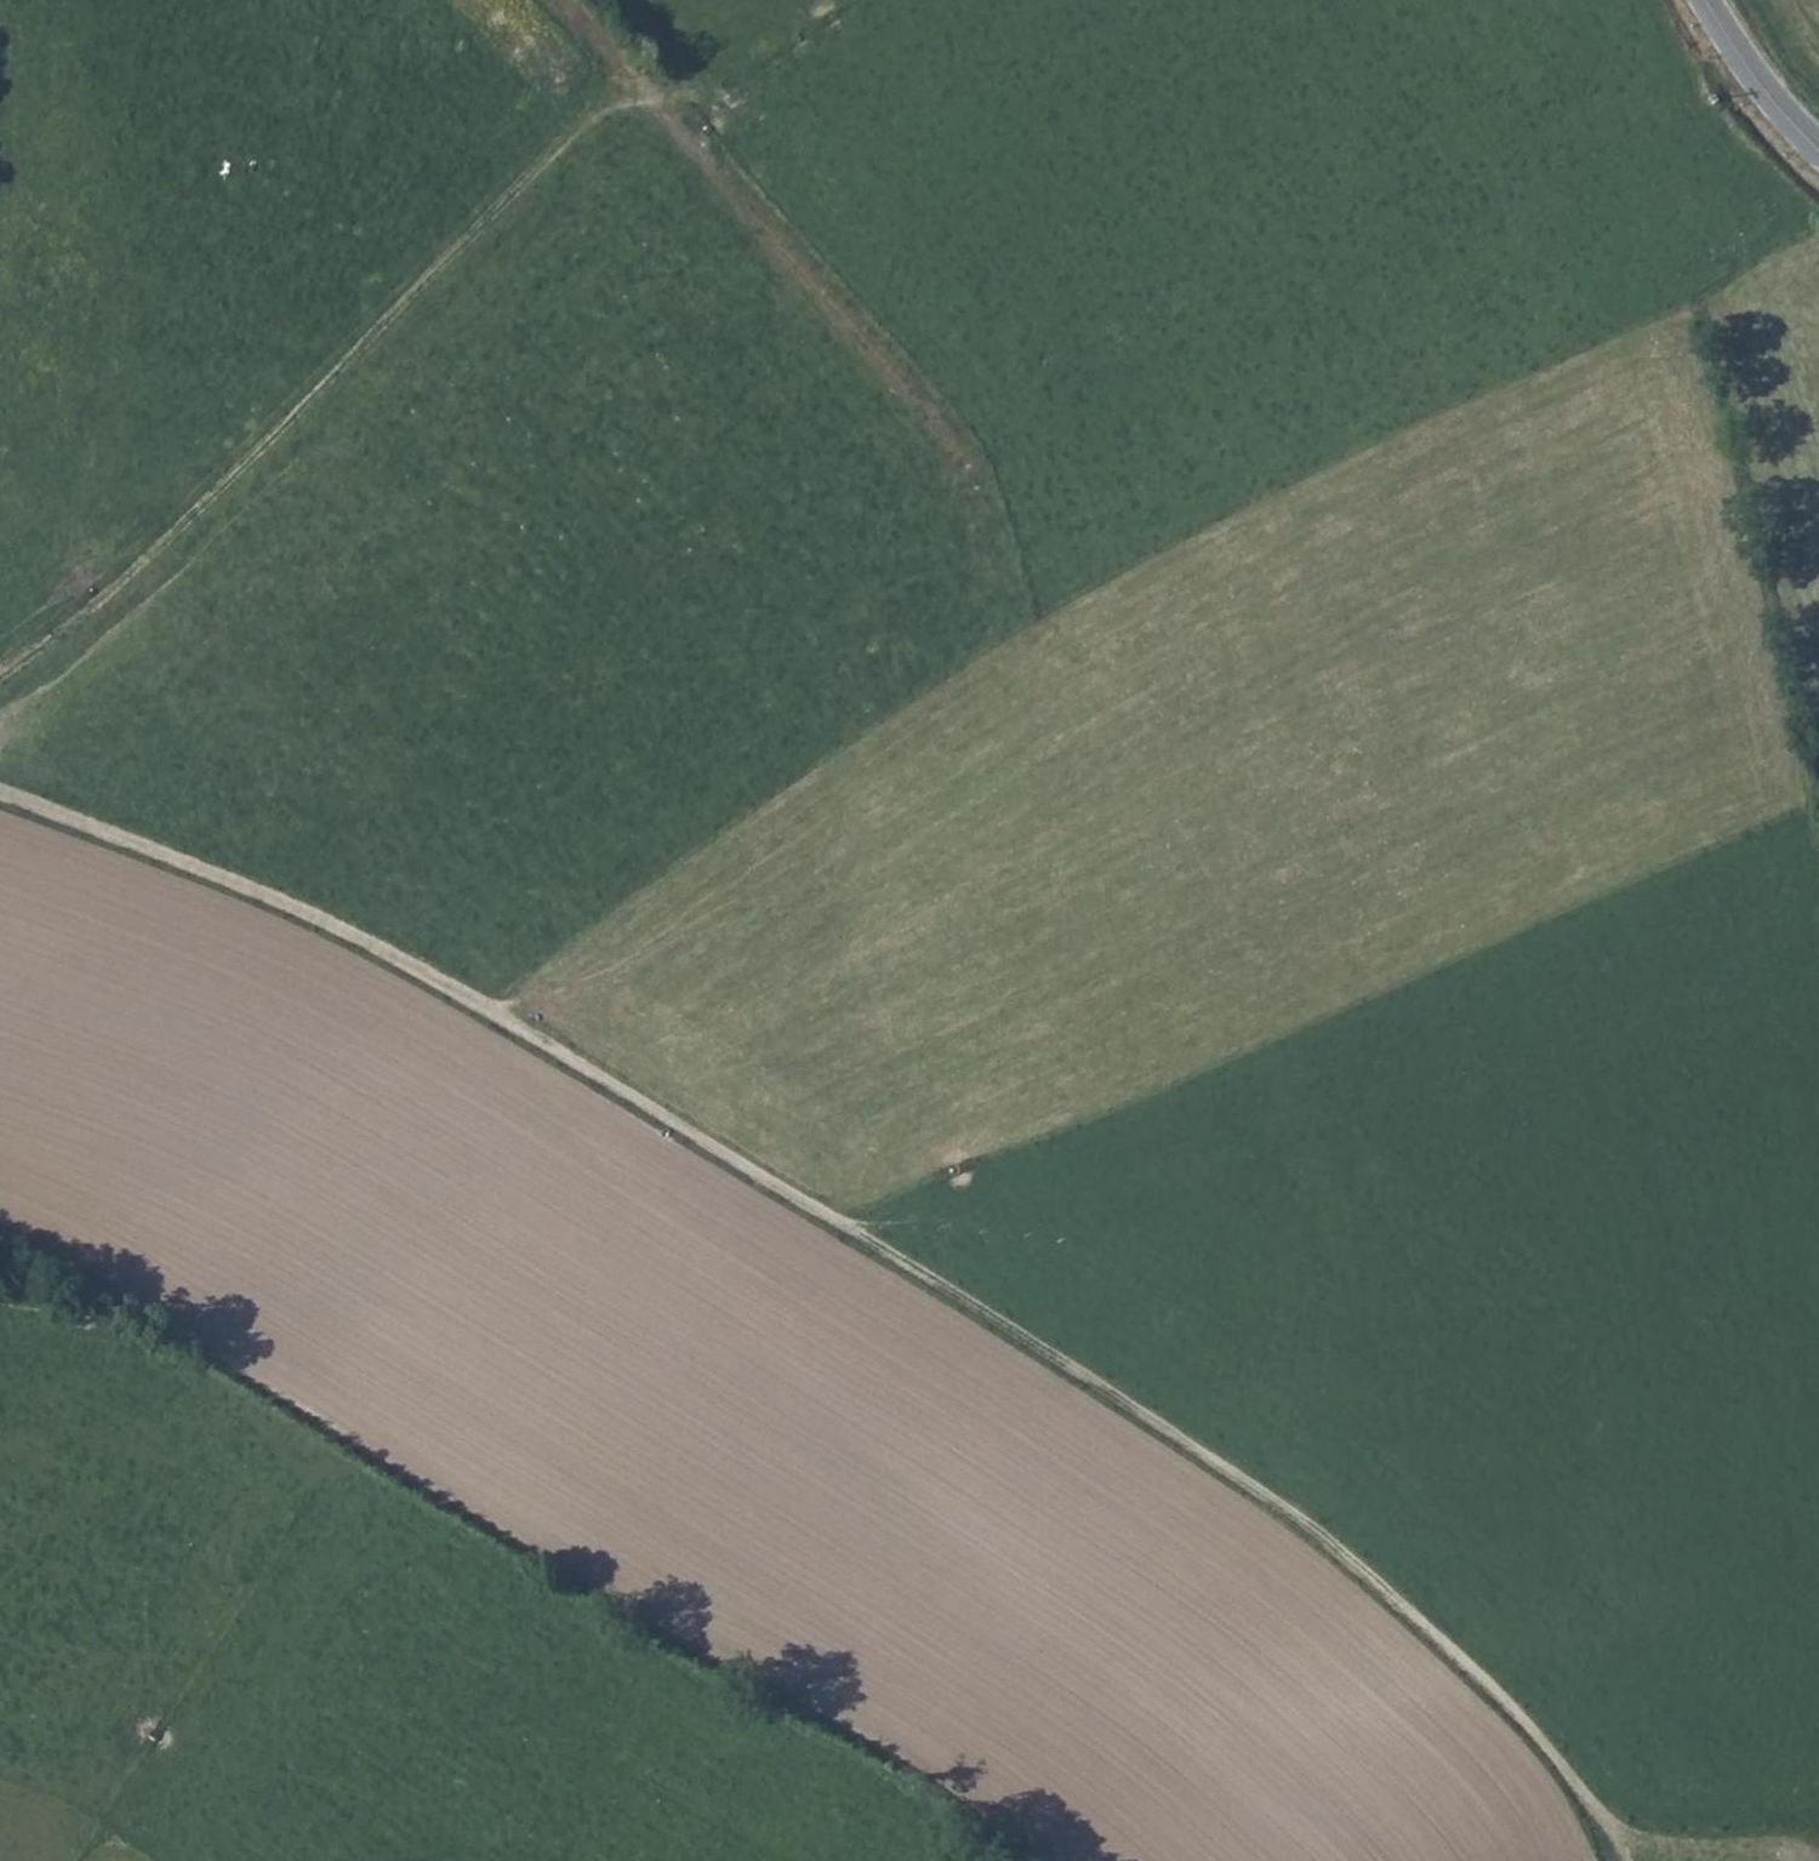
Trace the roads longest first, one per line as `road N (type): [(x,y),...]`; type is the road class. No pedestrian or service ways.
road 1 (track): [(1817,1860),(1795,1846),(1679,1841),(1619,1824),(1526,1719),(1343,1553),(1072,1366),(327,923),(0,797)]
road 2 (tertiary): [(1818,152),(1756,84),(1704,0)]

